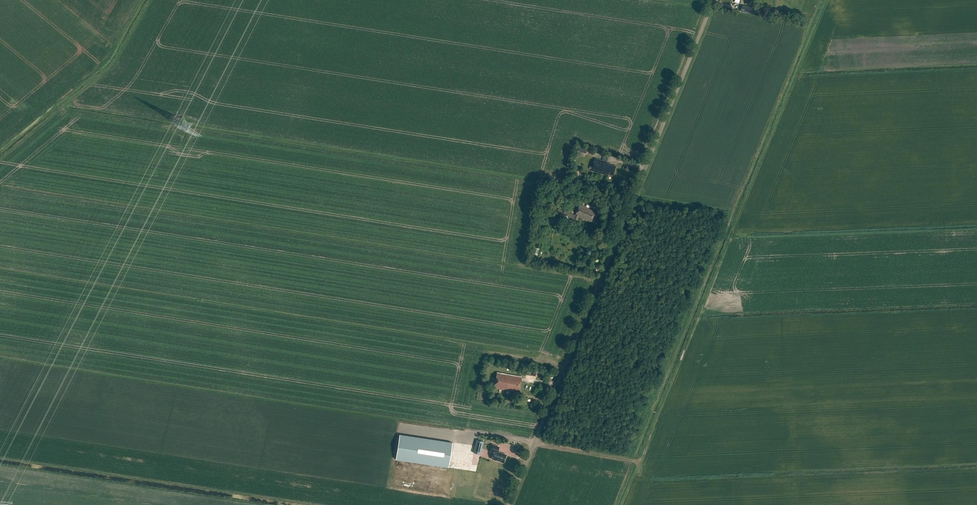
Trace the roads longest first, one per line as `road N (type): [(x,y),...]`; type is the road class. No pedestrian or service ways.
road 1 (unclassified): [(509,504),(714,0)]

